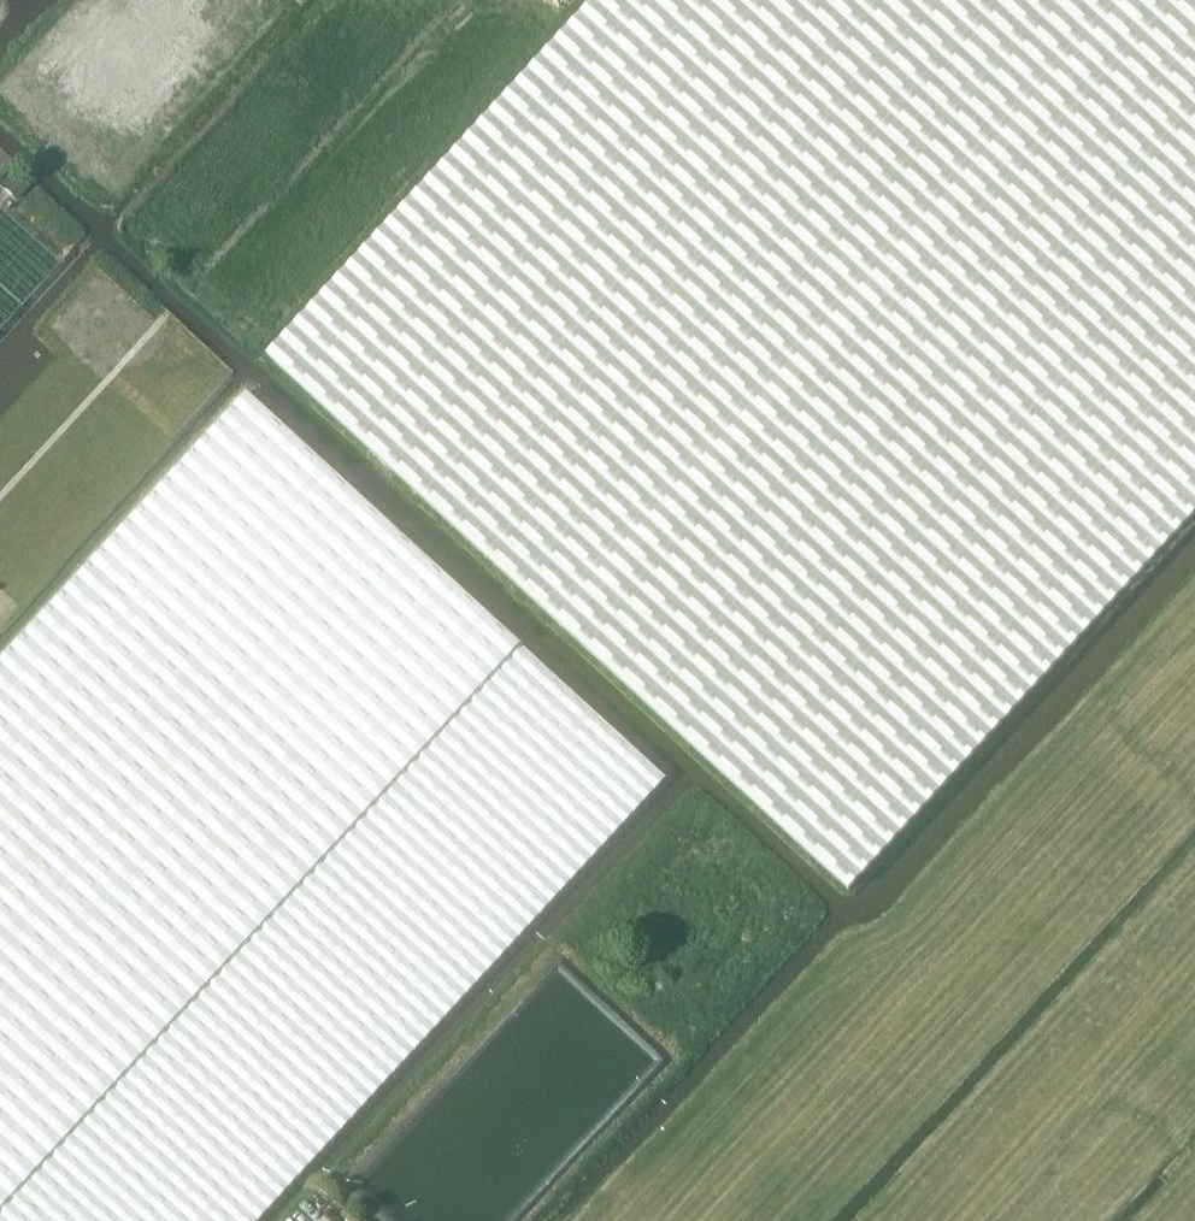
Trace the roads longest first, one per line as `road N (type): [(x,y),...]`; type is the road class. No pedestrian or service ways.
road 1 (residential): [(1194,983),(1171,984),(955,1220)]

